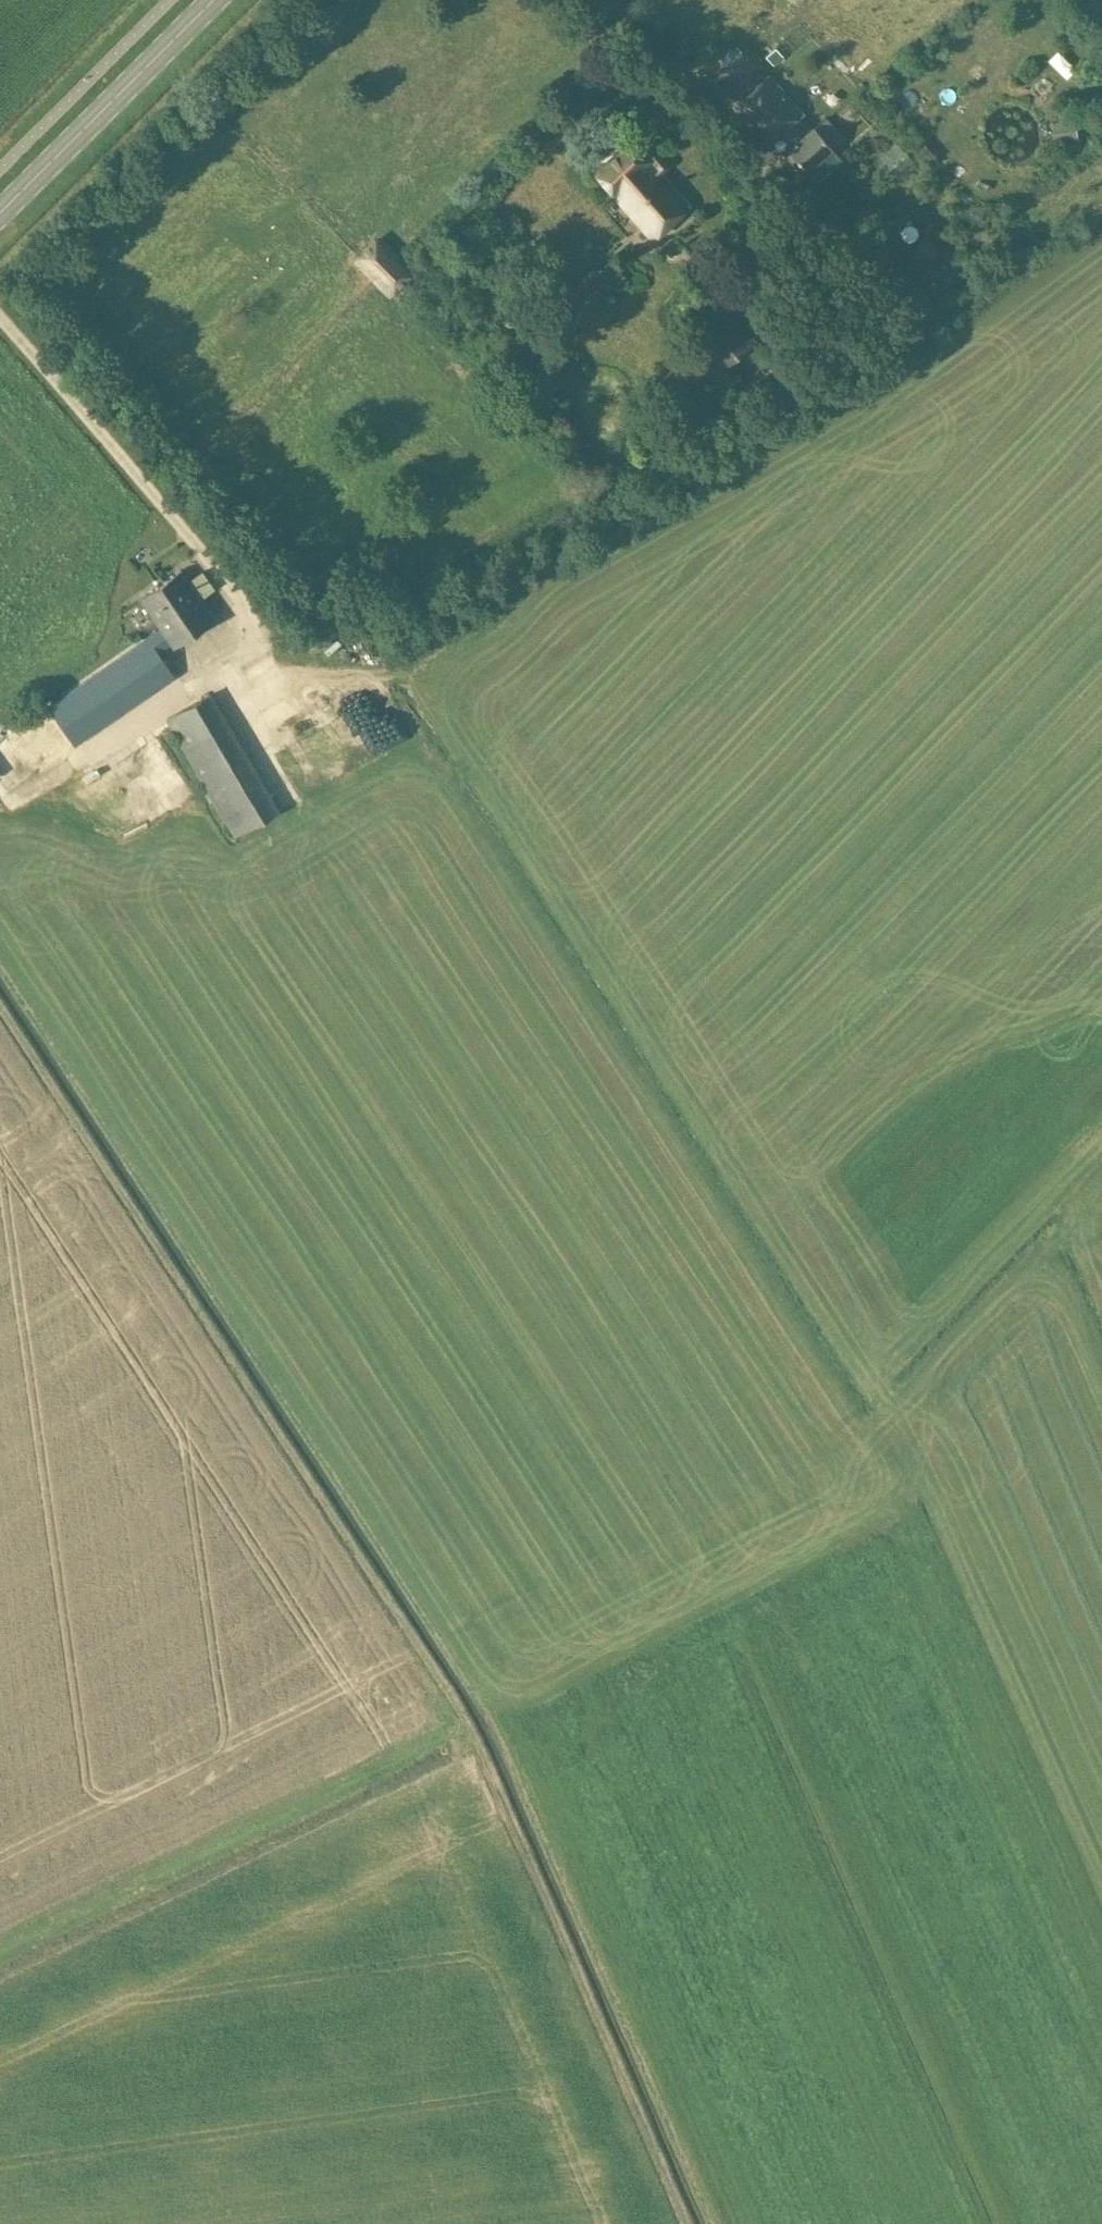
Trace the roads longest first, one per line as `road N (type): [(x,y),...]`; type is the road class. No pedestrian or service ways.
road 1 (secondary): [(0,217),(219,0)]

